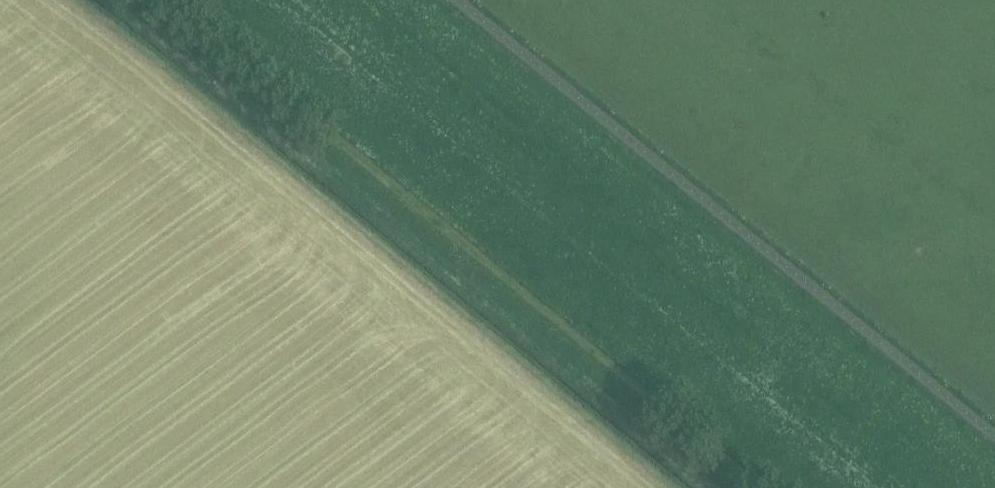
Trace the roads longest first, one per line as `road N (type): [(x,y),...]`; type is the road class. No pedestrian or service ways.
road 1 (track): [(291,0),(518,170),(900,487)]
road 2 (track): [(766,487),(164,0)]

